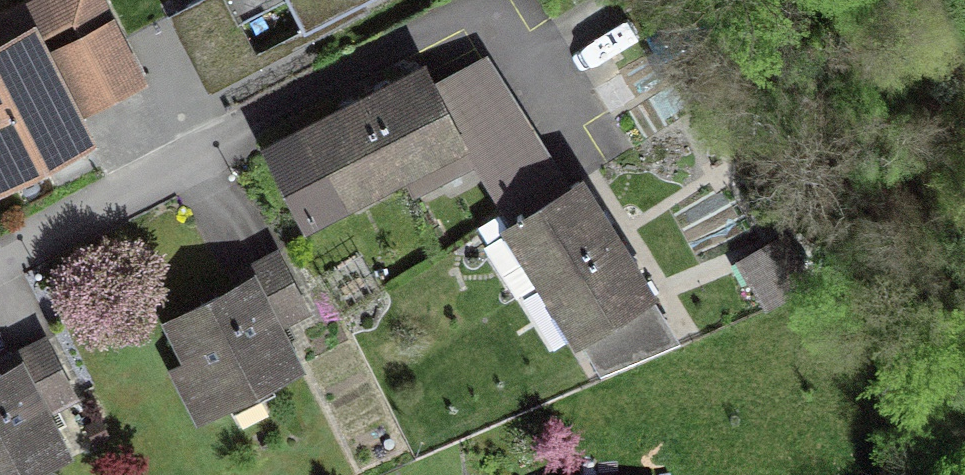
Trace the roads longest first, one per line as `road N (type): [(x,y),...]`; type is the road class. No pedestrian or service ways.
road 1 (residential): [(0,259),(395,41),(473,37),(533,64),(540,102),(589,150)]

